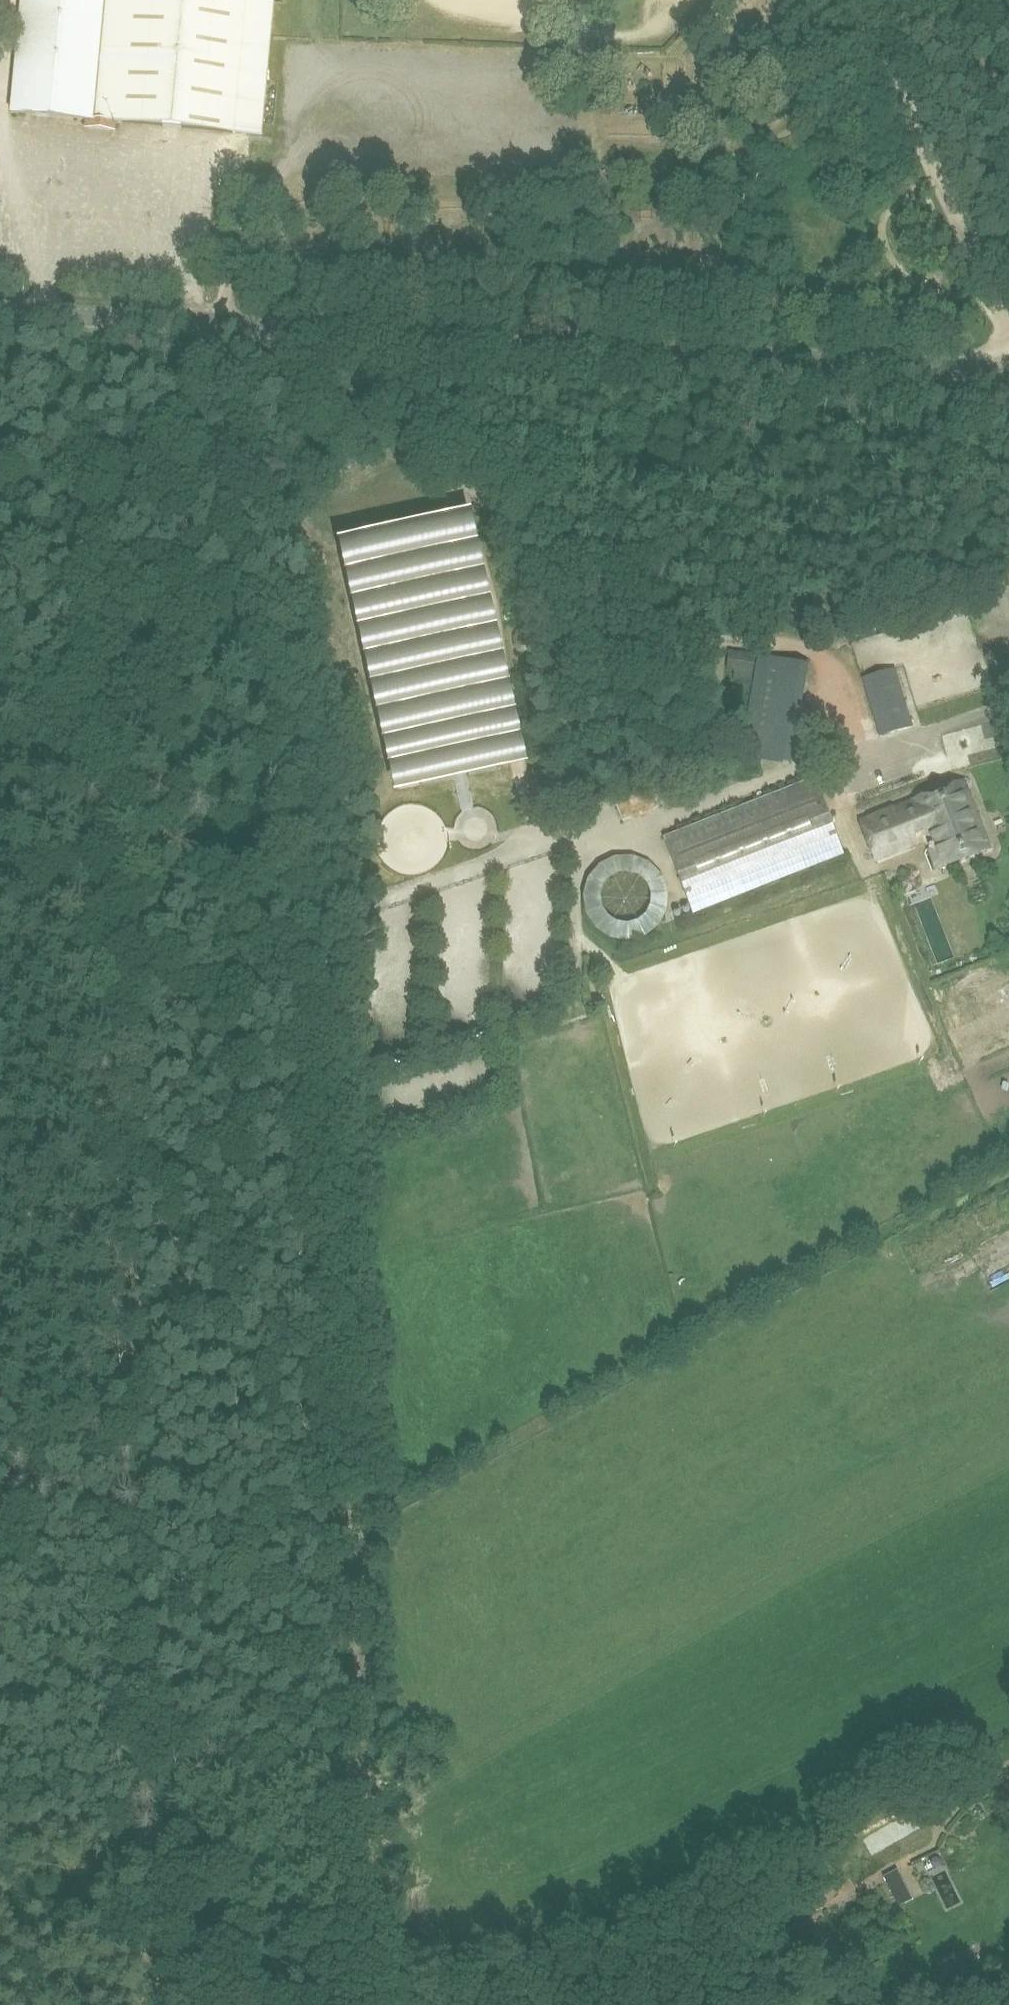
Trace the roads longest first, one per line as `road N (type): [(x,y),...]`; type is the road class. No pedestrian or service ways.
road 1 (unclassified): [(983,370),(0,311)]
road 2 (track): [(543,845),(519,781),(481,564),(450,489),(401,423),(341,370),(324,330)]
road 3 (track): [(1008,341),(847,0)]

